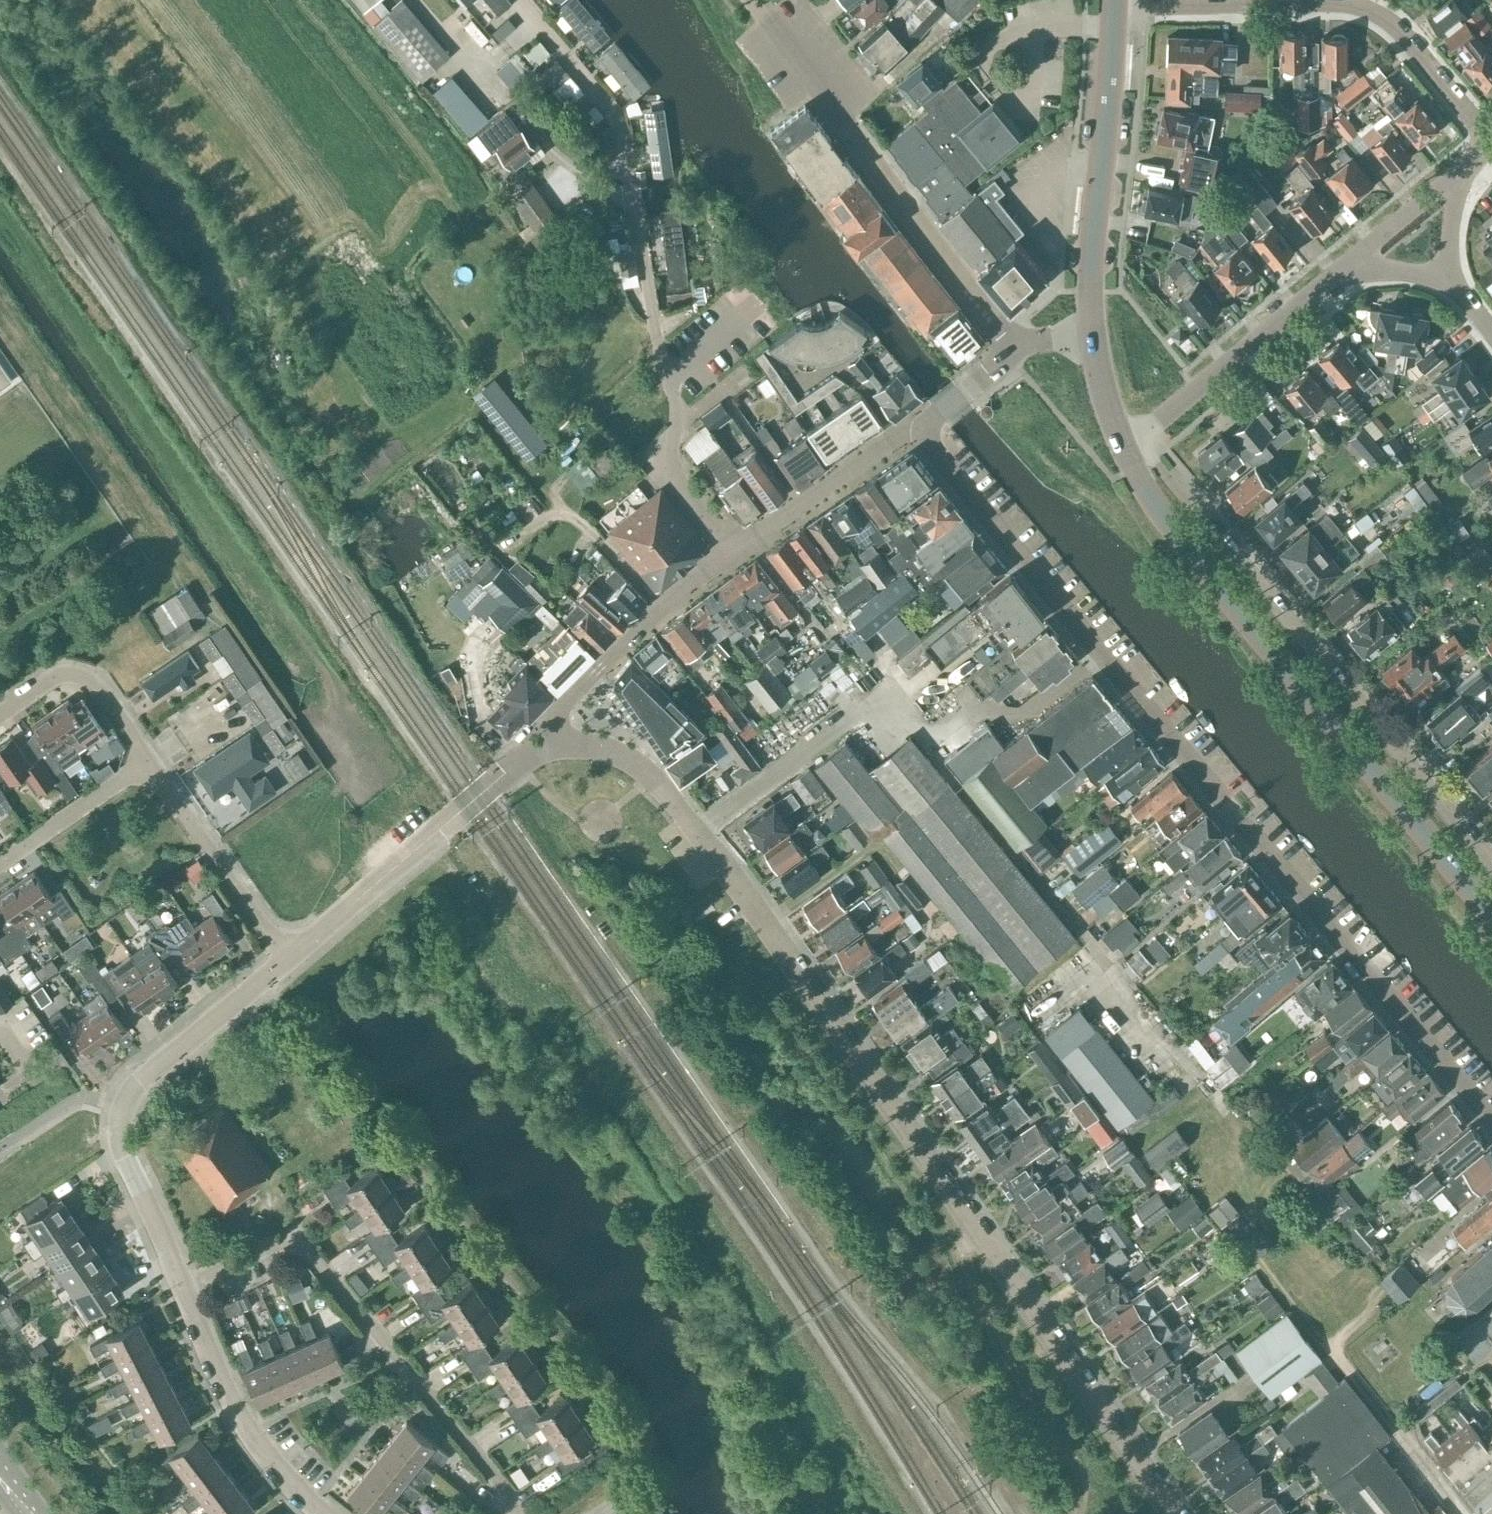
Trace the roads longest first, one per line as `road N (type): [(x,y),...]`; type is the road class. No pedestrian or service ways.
road 1 (residential): [(1172,1513),(697,831),(635,763),(595,748),(563,746)]
road 2 (residential): [(1491,1121),(1057,603),(935,452),(927,428)]
road 3 (residential): [(731,554),(668,476),(678,412),(617,116),(523,0)]
road 4 (tertiary): [(1491,914),(1171,528),(1122,445)]
road 5 (residential): [(1491,870),(1136,440)]
road 6 (residential): [(515,1513),(508,1493),(296,1234),(181,1285)]
road 7 (unclassified): [(1019,348),(754,0)]
road 8 (residential): [(1491,140),(1401,32),(1360,7),(1114,5)]
road 9 (residential): [(181,1285),(120,1146),(123,1107),(143,1078),(289,958)]
road 10 (track): [(1229,1115),(1255,1159),(1261,1265),(1390,1425)]
road 11 (residential): [(289,958),(518,763),(563,746)]
road 12 (tertiary): [(1092,333),(1114,5)]
road 13 (track): [(976,1233),(965,1248),(965,1274),(975,1305),(1072,1460),(1081,1484),(1076,1513)]
road 14 (residential): [(323,1513),(254,1440),(181,1285)]
road 15 (residential): [(1136,440),(1335,275)]
road 16 (residential): [(289,958),(147,760)]
road 17 (residential): [(731,554),(911,431),(927,428)]
road 18 (residential): [(147,760),(99,691),(80,677),(53,677),(0,713)]
road 19 (residential): [(0,862),(147,760)]
road 20 (residential): [(599,670),(731,554)]
road 21 (residential): [(1335,275),(1467,166)]
road 22 (unclassified): [(927,428),(1019,348)]

